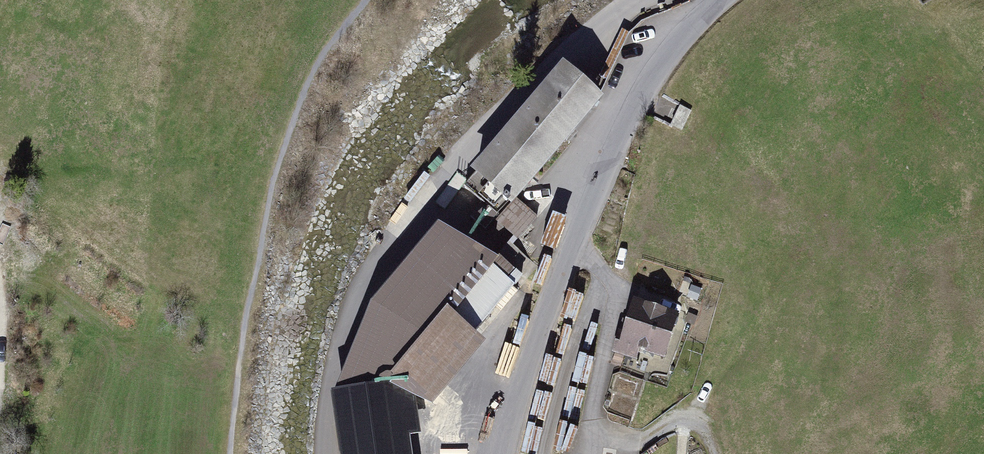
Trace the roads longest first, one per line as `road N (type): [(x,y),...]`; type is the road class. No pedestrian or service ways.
road 1 (unclassified): [(728,0),(673,48),(611,152),(504,453)]

